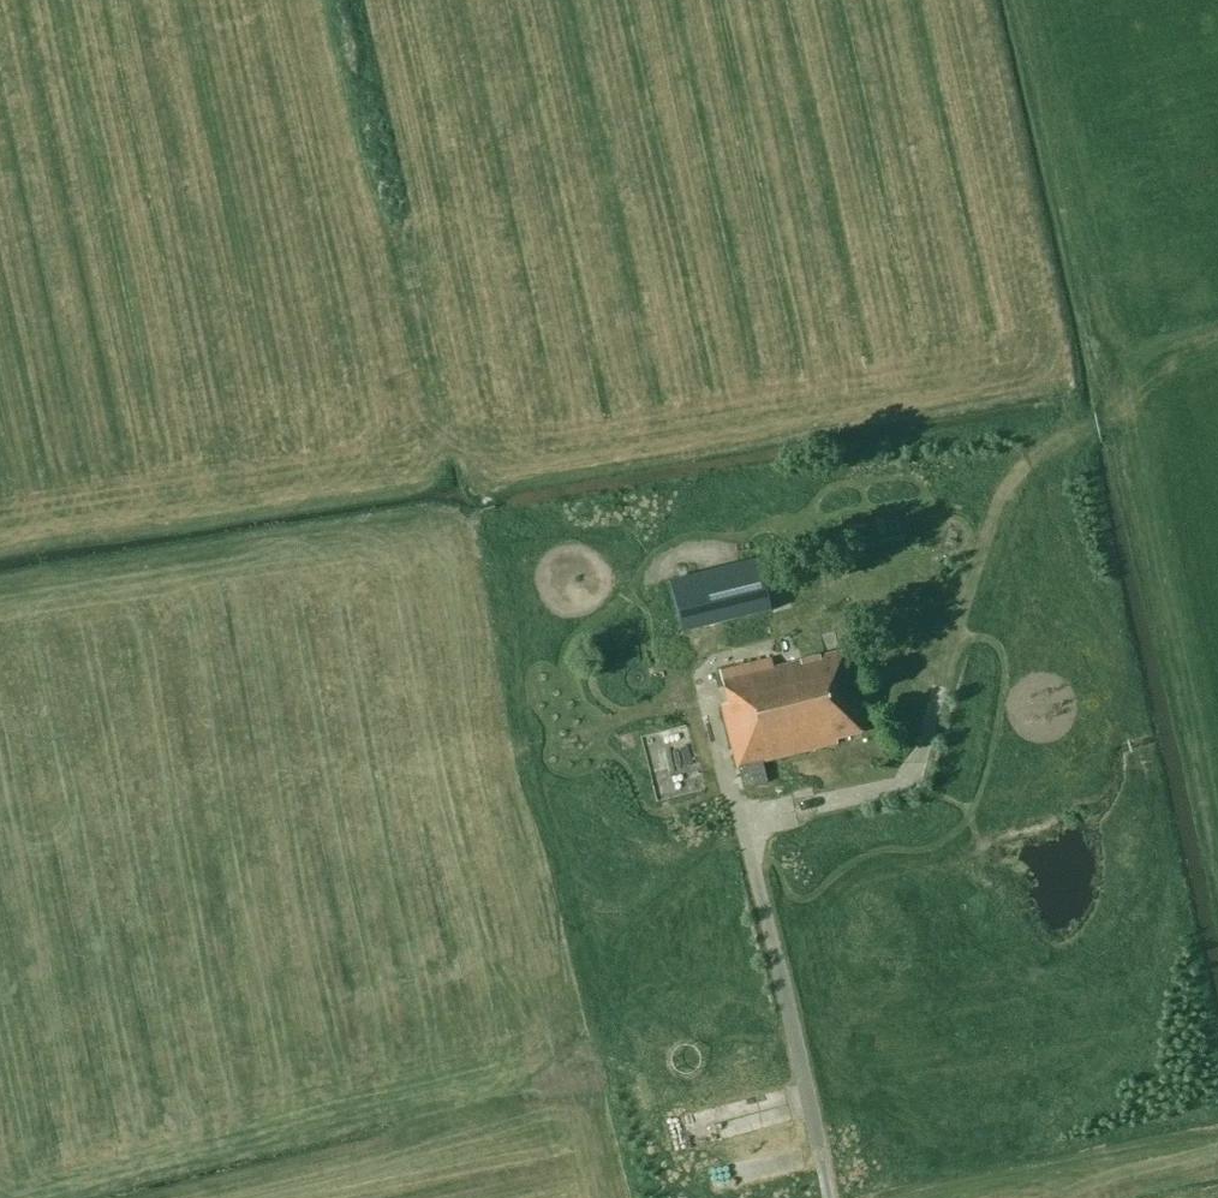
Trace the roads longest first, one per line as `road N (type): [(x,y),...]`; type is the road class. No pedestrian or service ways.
road 1 (track): [(744,821),(910,785),(1003,493),(1040,449),(1091,427)]

